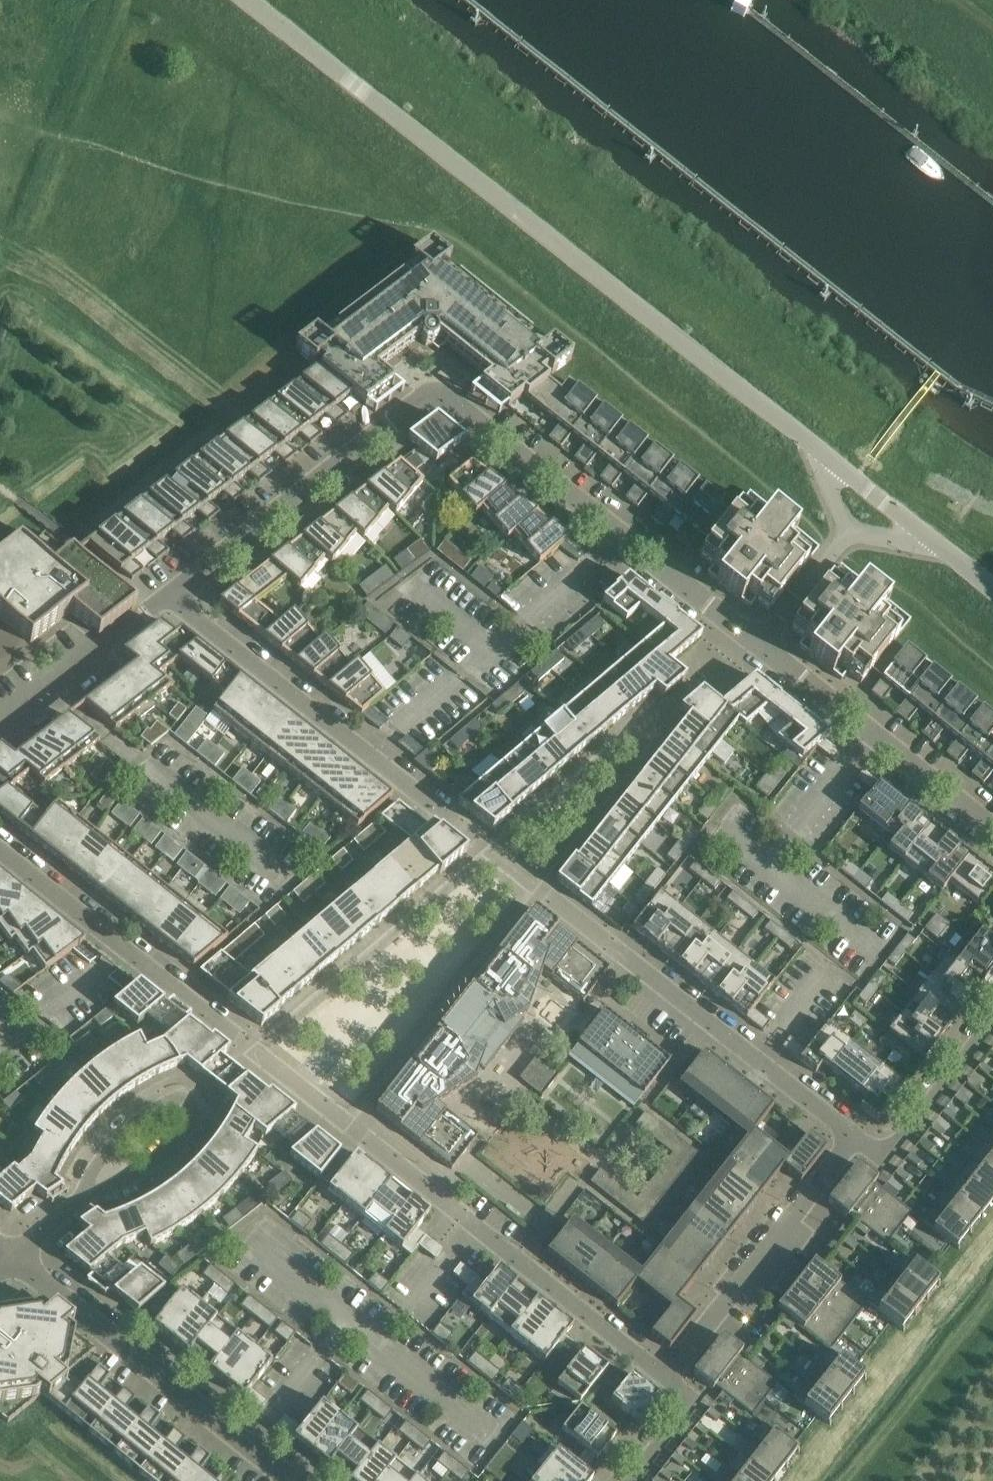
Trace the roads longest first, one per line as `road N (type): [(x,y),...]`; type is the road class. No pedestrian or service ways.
road 1 (residential): [(168,595),(434,395),(745,633)]
road 2 (tertiary): [(808,441),(246,0)]
road 3 (residential): [(476,841),(168,595)]
road 4 (residential): [(293,1480),(13,1260)]
road 5 (residential): [(854,1138),(609,947)]
road 6 (residential): [(0,849),(240,1041)]
road 7 (residential): [(854,1138),(667,1379)]
road 8 (residential): [(759,644),(992,831)]
road 9 (residential): [(463,1218),(667,1379)]
road 10 (residential): [(0,723),(168,595)]
road 11 (residential): [(992,1025),(898,1146),(870,1151),(854,1138)]
road 12 (tertiary): [(944,548),(808,441)]
road 13 (residential): [(86,1194),(111,1145),(142,1118),(175,1099),(192,1105)]
road 14 (residential): [(192,1105),(192,1120),(173,1147),(140,1174),(86,1194)]
road 15 (residential): [(759,644),(848,534)]
road 16 (residential): [(667,1379),(688,1405),(634,1480)]

